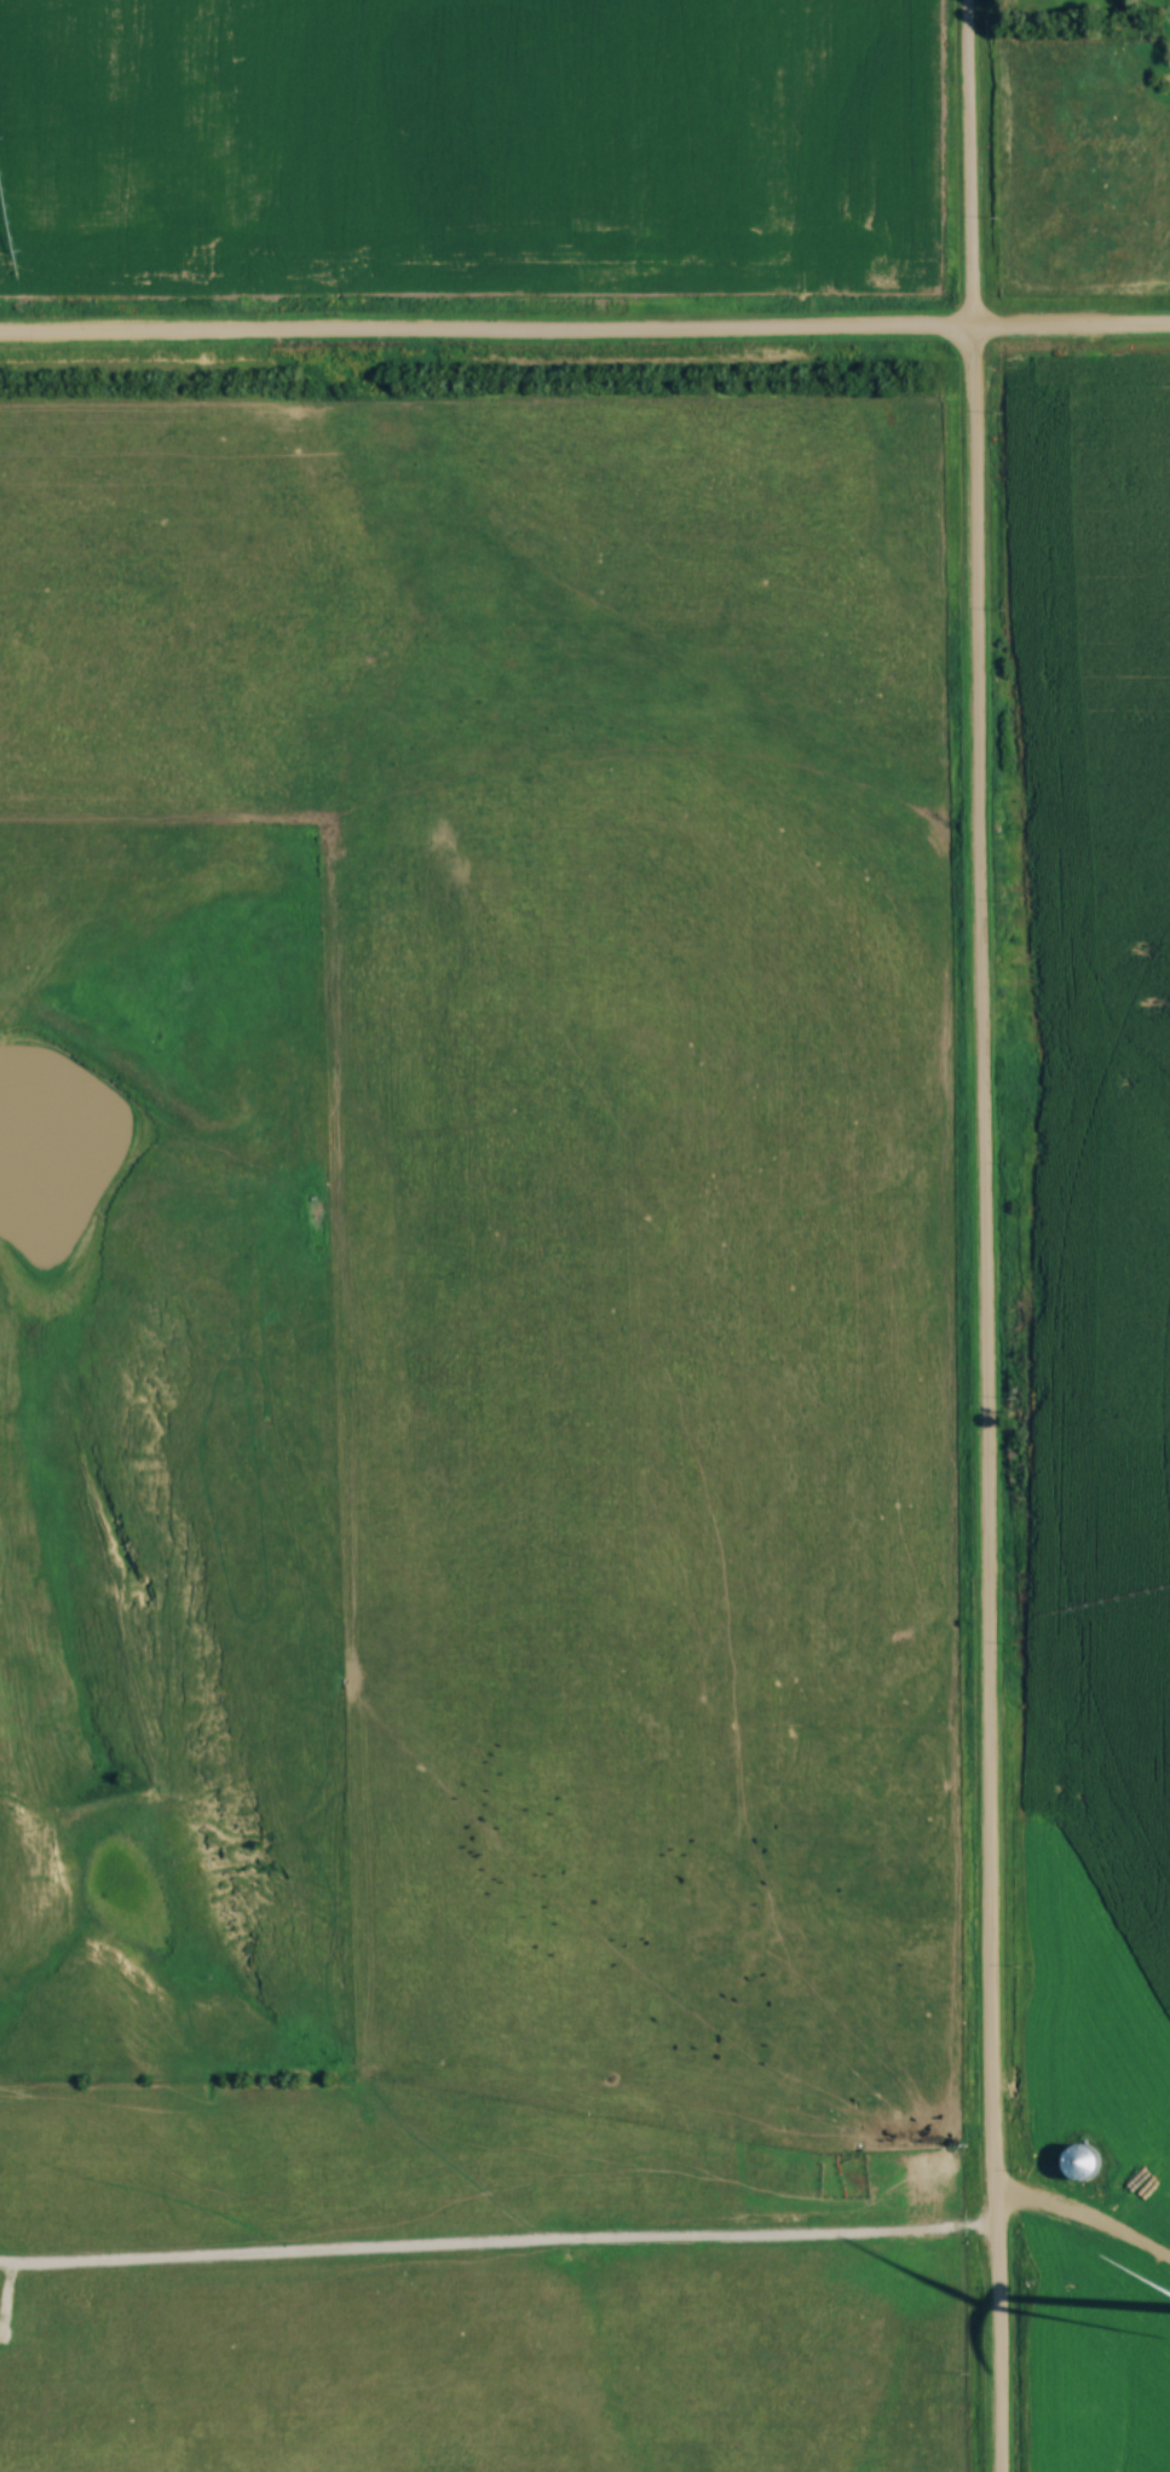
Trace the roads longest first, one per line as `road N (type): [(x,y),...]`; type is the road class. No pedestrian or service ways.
road 1 (tertiary): [(997,2471),(968,335)]
road 2 (tertiary): [(0,338),(968,335)]
road 3 (residential): [(968,335),(965,0)]
road 4 (residential): [(968,335),(1169,333)]
road 5 (track): [(732,2235),(728,2206),(662,2076)]

